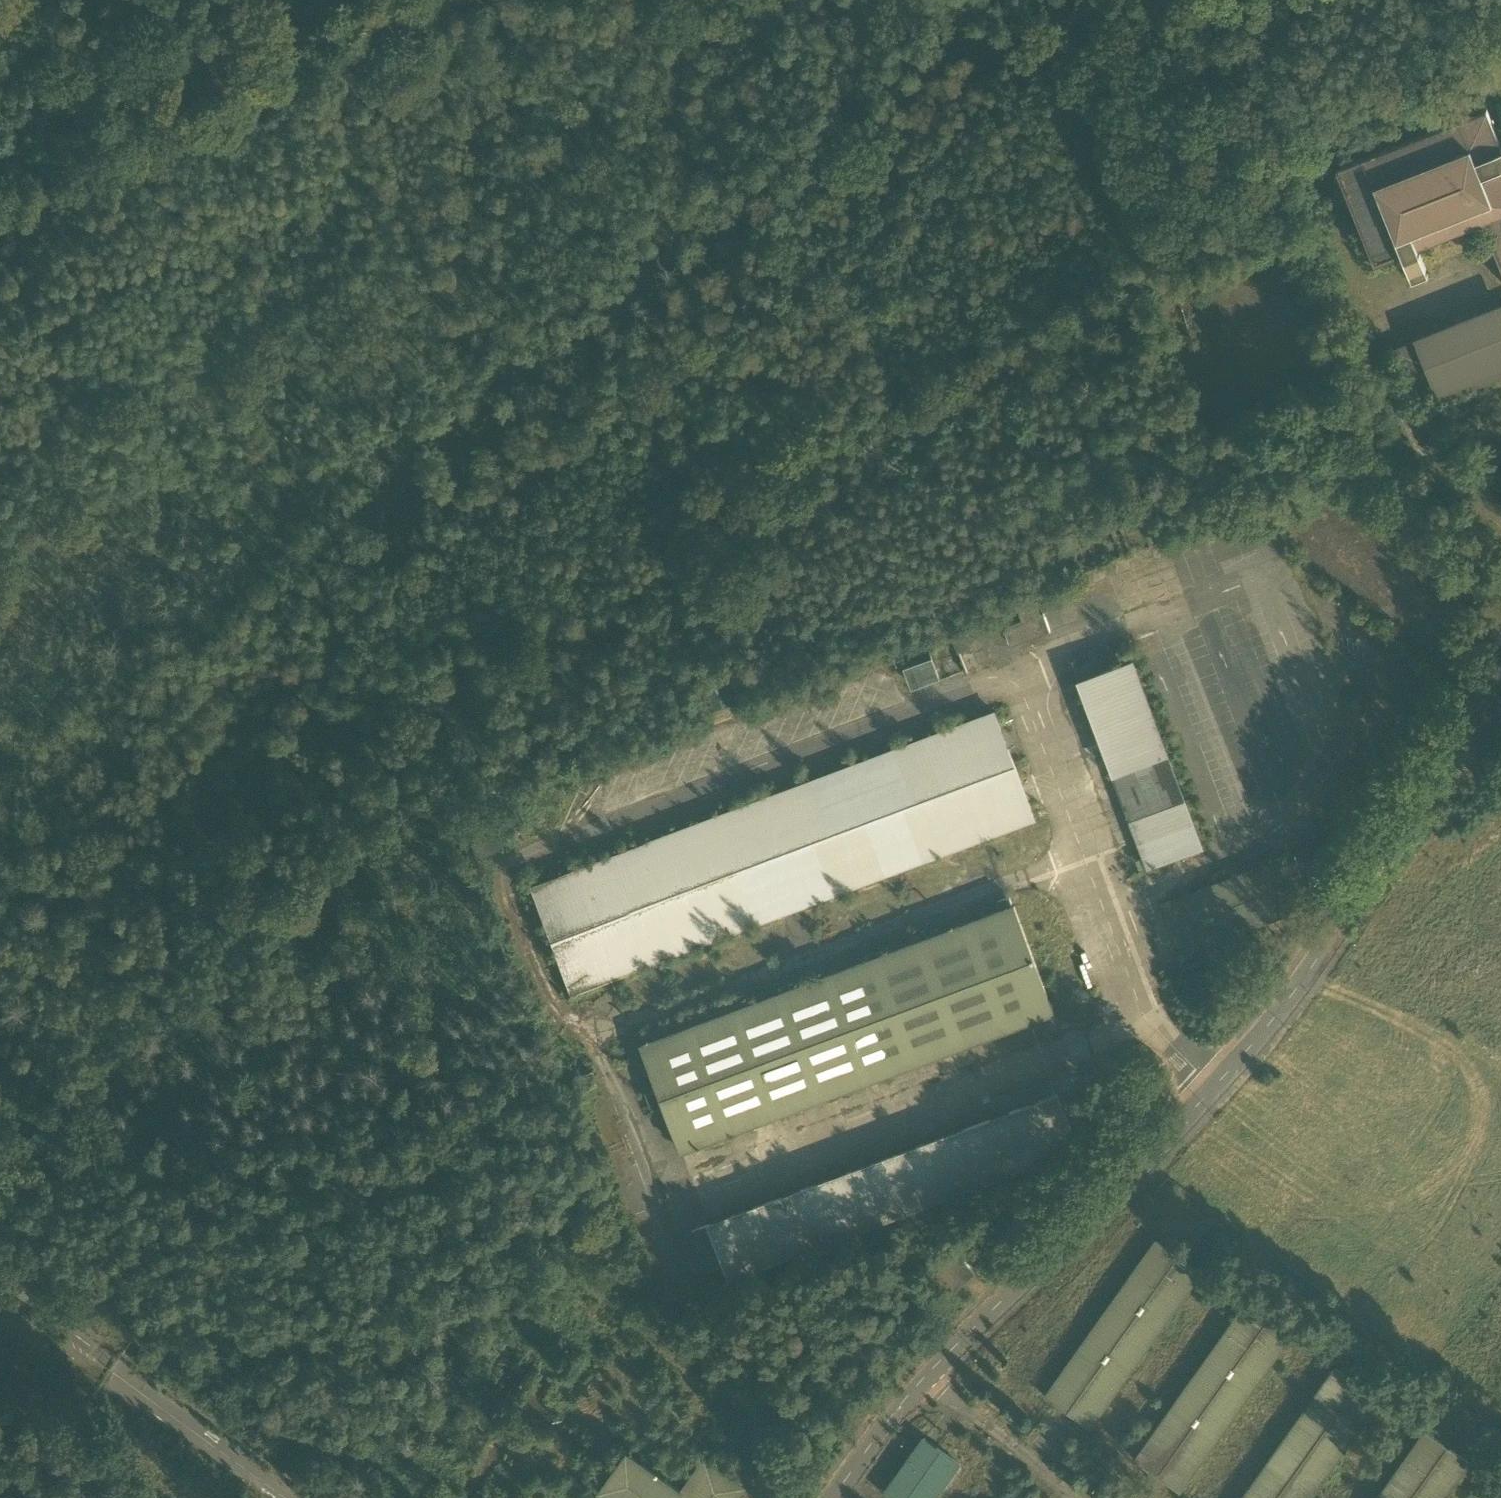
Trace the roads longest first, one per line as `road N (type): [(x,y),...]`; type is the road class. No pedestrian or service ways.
road 1 (track): [(1172,252),(740,501),(492,676),(465,707),(414,809),(395,869),(418,1102),(42,1169),(0,1214)]
road 2 (track): [(0,227),(295,97),(266,0)]

